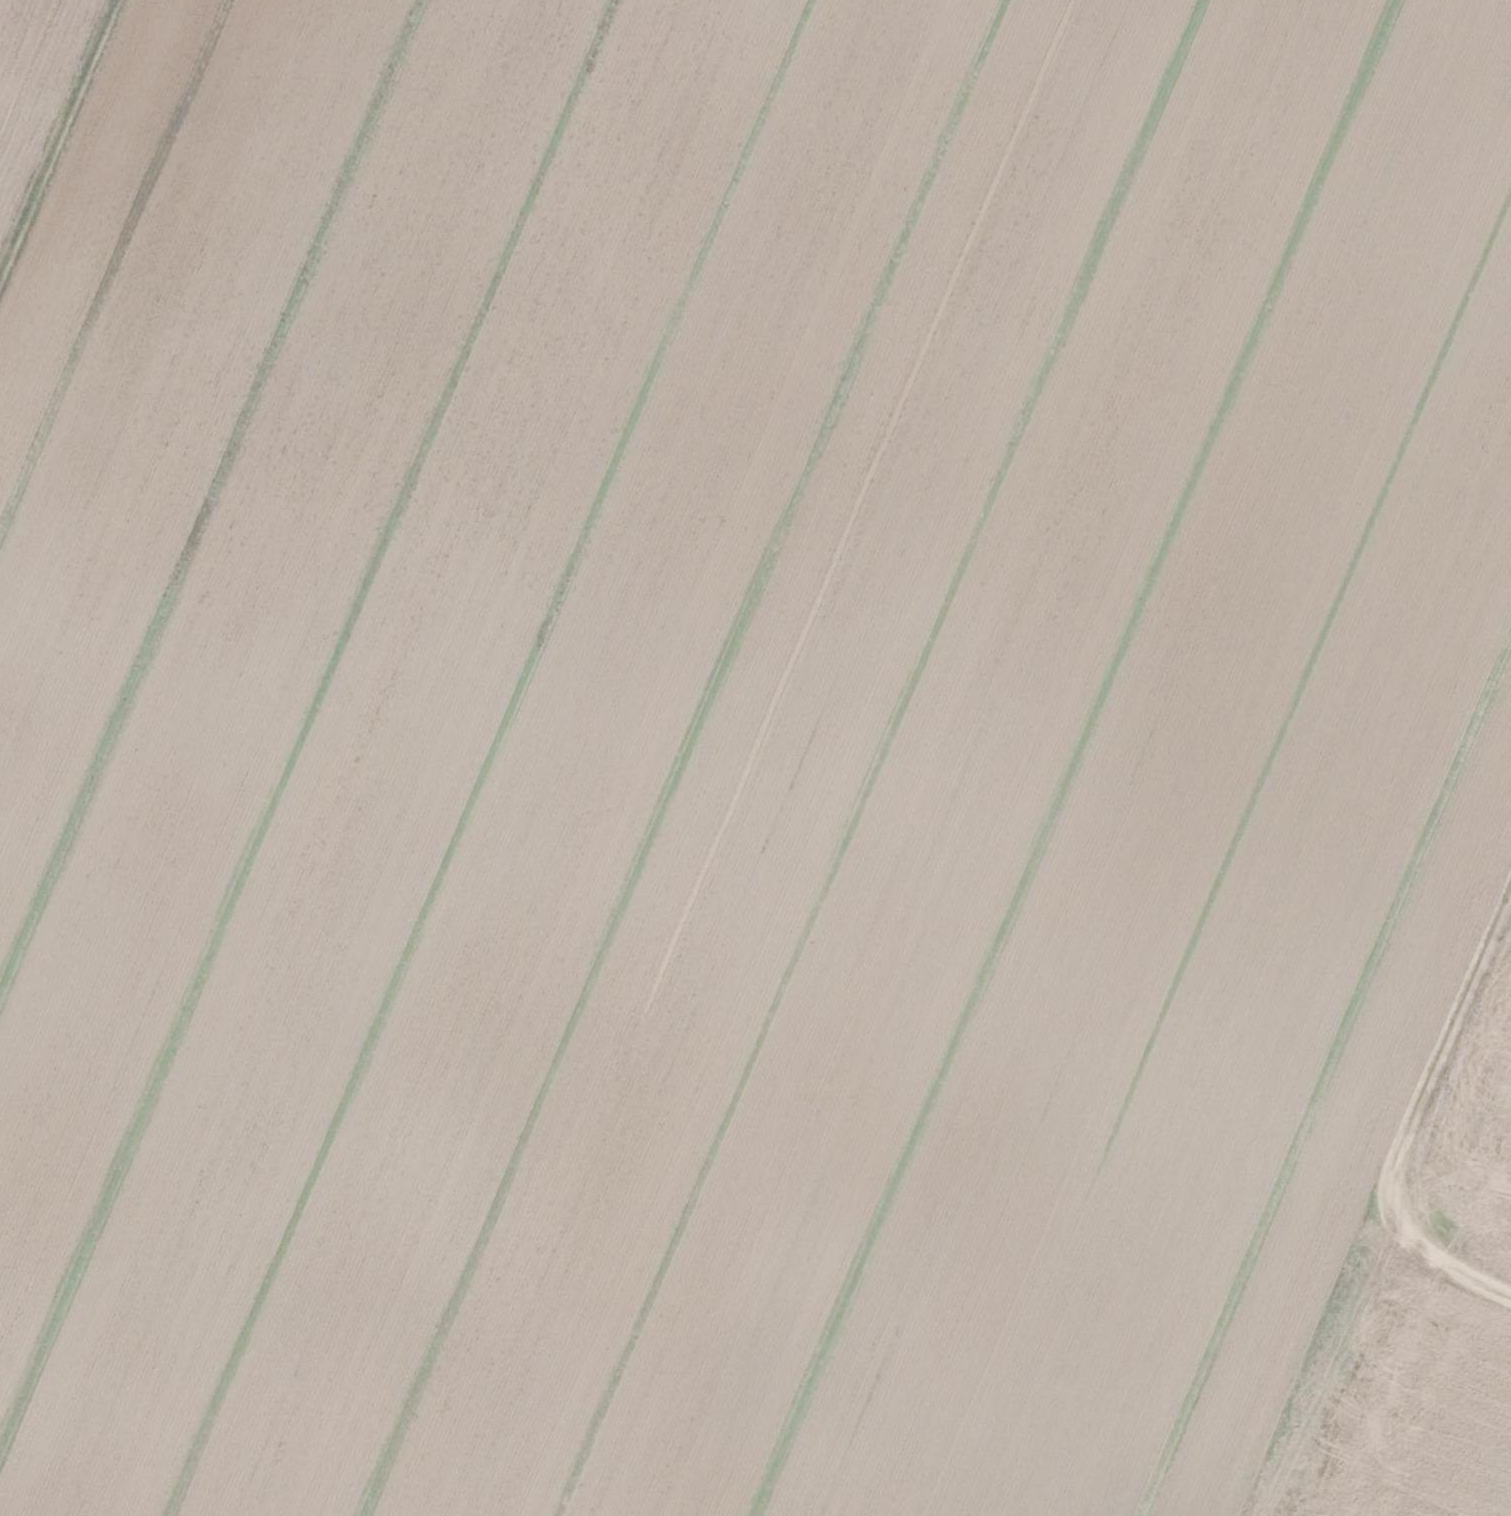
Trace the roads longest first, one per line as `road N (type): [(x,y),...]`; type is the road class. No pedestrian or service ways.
road 1 (track): [(1510,916),(1375,1237),(1243,1515)]
road 2 (track): [(1375,1237),(1510,1295)]

